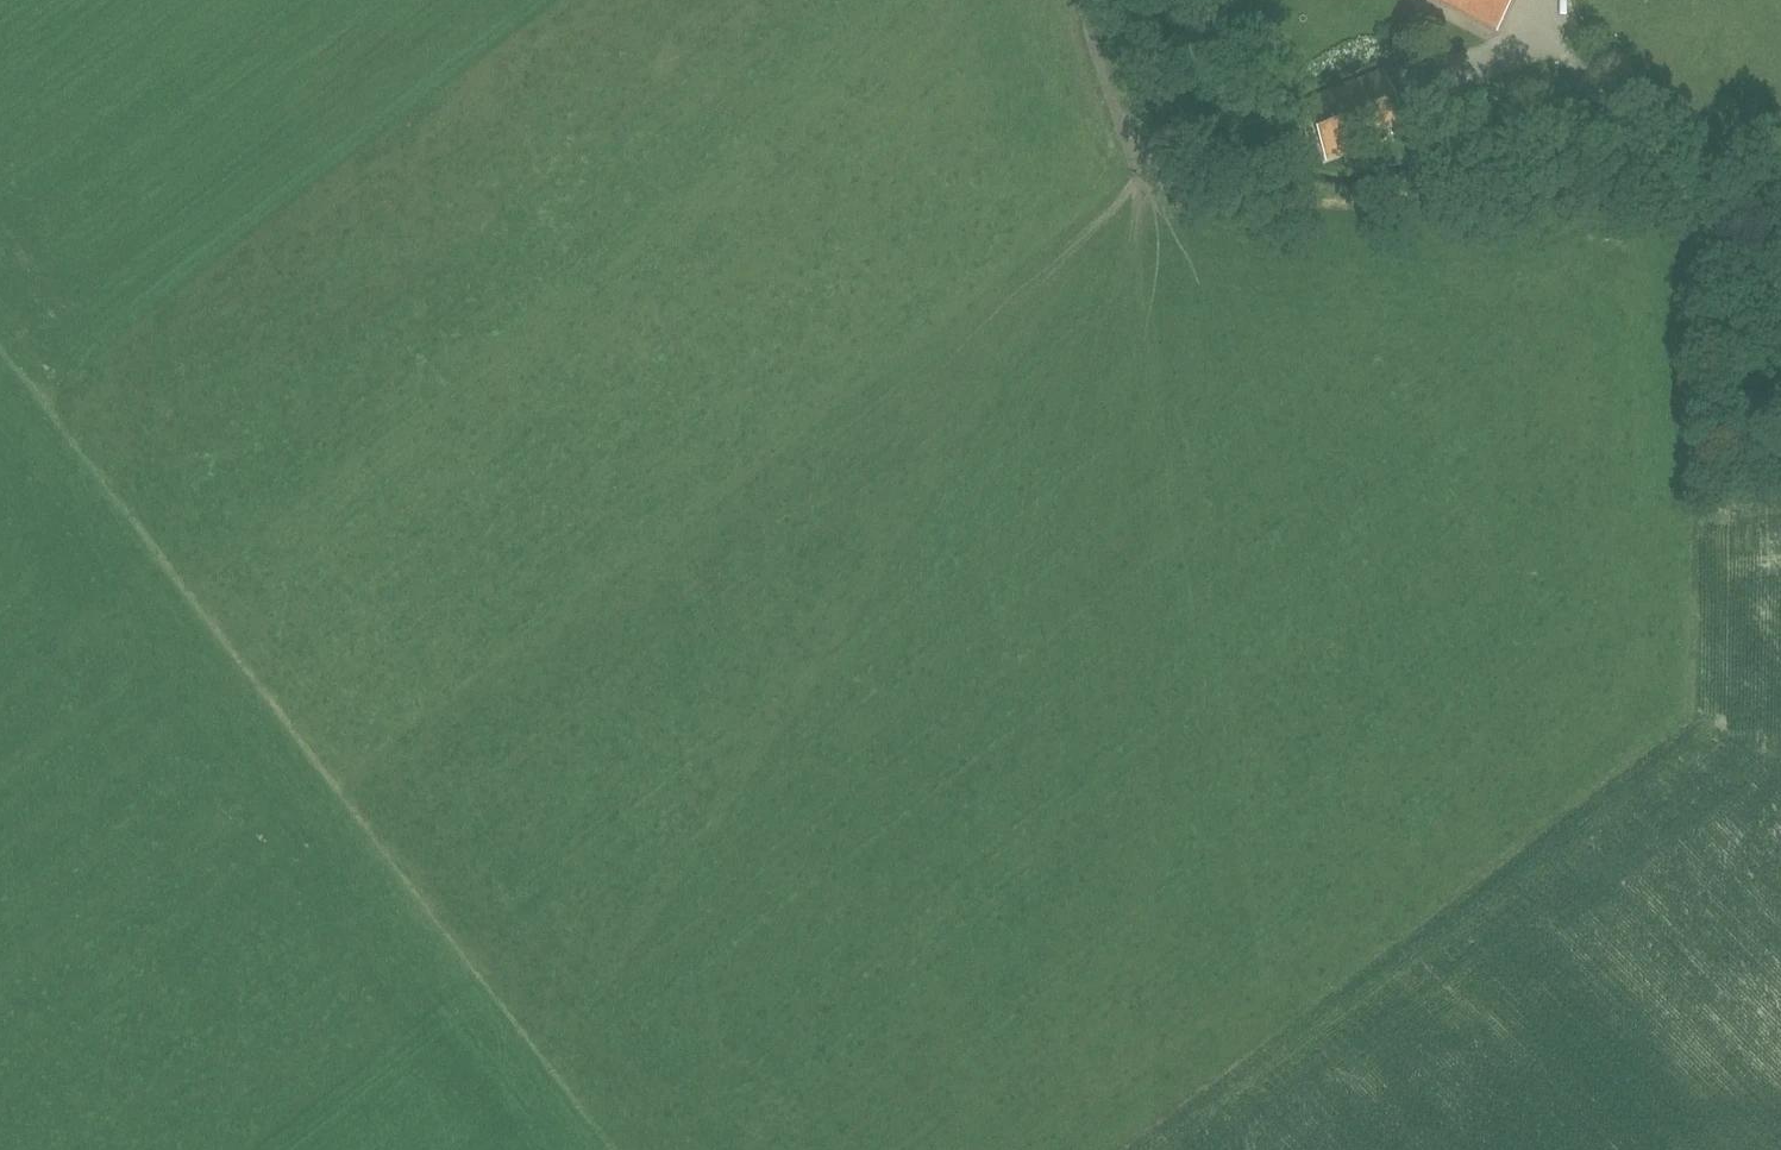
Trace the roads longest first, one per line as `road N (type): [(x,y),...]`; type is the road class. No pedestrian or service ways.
road 1 (unclassified): [(1780,310),(1560,40)]

